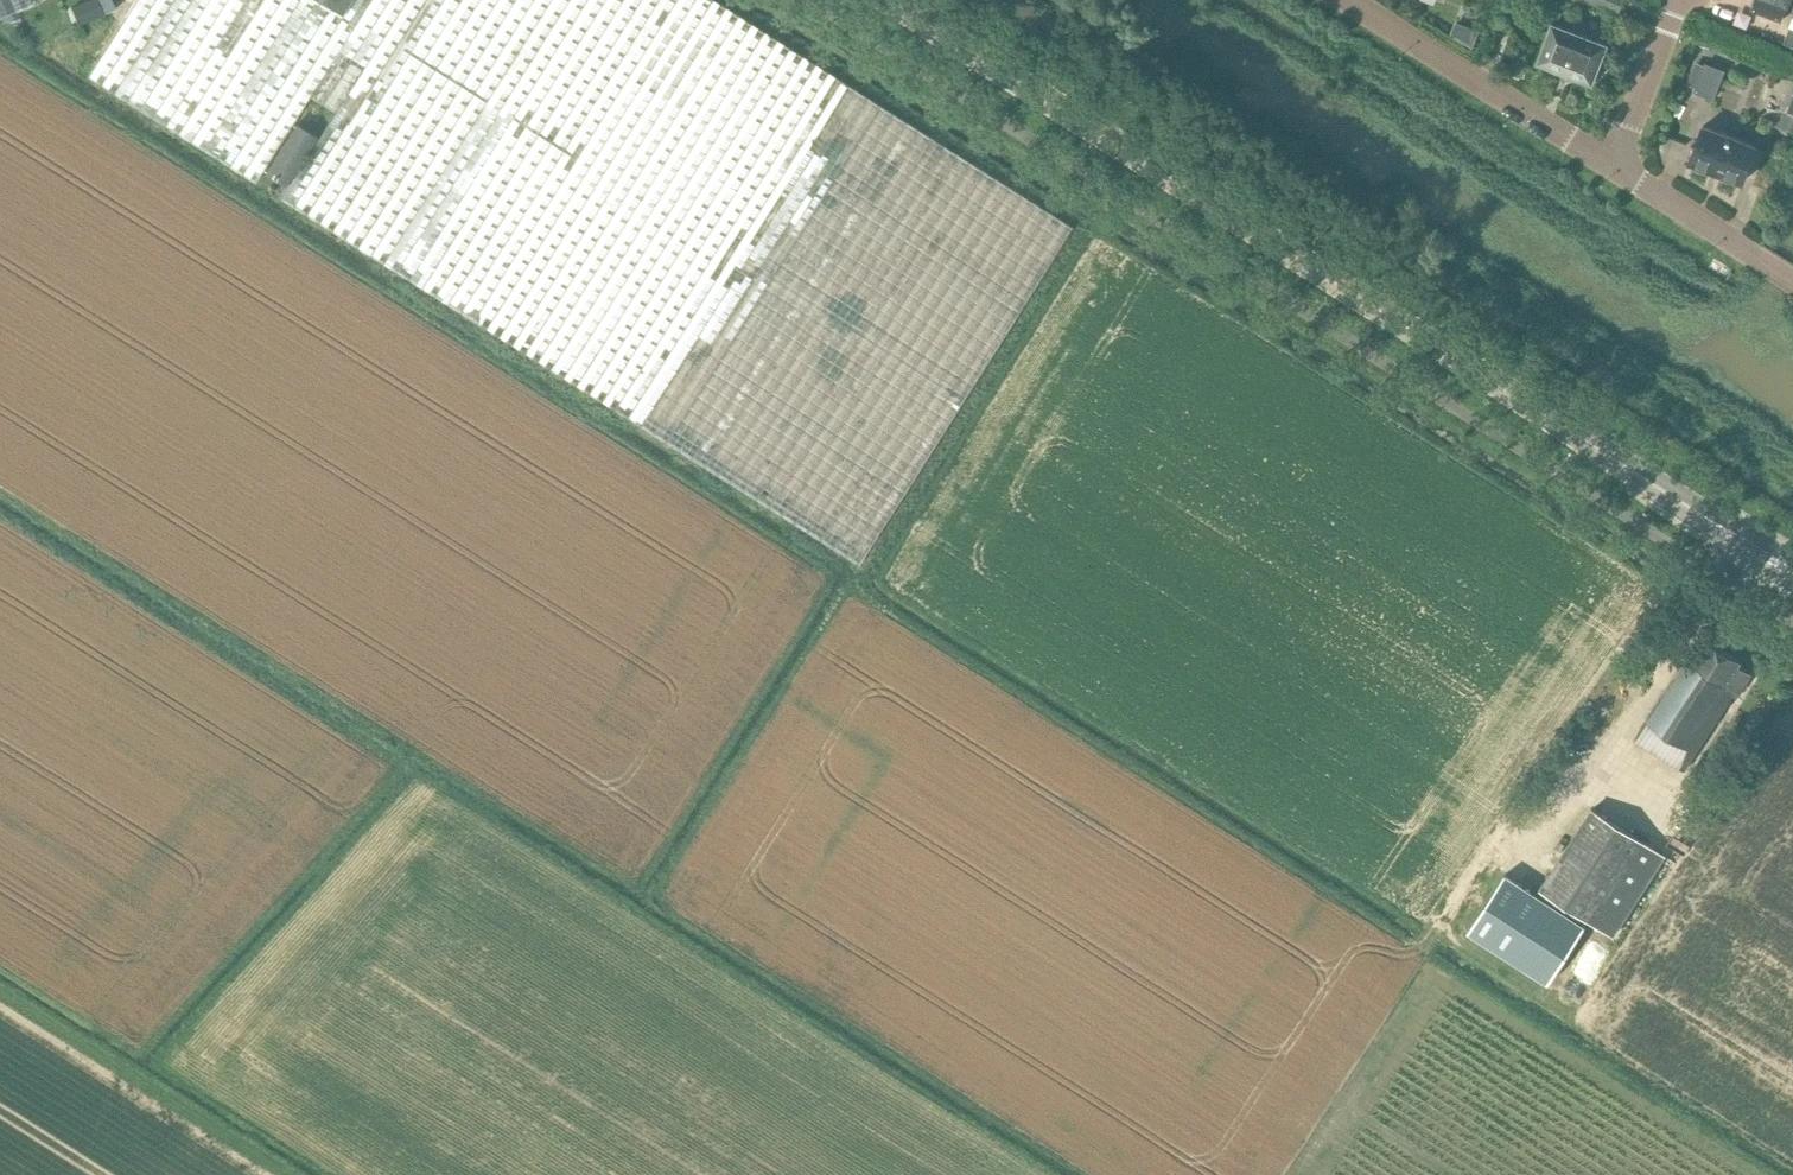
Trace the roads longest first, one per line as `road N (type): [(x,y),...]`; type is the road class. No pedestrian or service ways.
road 1 (secondary): [(1792,574),(889,0)]
road 2 (residential): [(1611,168),(1350,0)]
road 3 (residential): [(1792,280),(1611,168)]
road 4 (residential): [(1611,168),(1676,0)]

